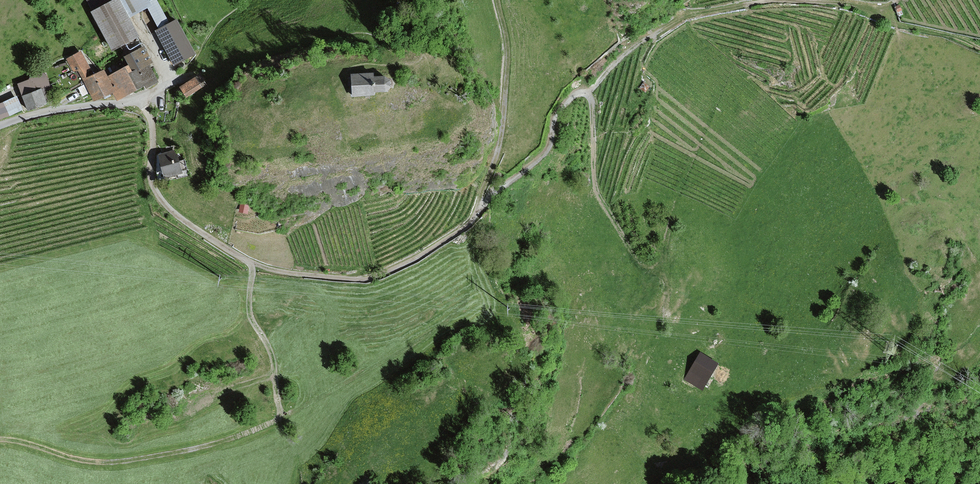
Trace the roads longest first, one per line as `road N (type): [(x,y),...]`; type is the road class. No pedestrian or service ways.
road 1 (track): [(0,440),(89,462),(203,447),(280,418),(446,325),(477,275),(478,218),(503,147),(507,45),(495,0)]
road 2 (track): [(140,99),(151,118),(152,181),(173,211),(260,266),(368,280),(415,261),(478,218),(549,155),(552,118),(570,96),(591,100)]
road 3 (track): [(591,100),(594,193),(642,267),(666,282),(668,319),(690,330)]
road 4 (track): [(254,263),(251,314),(273,359),(280,418)]

